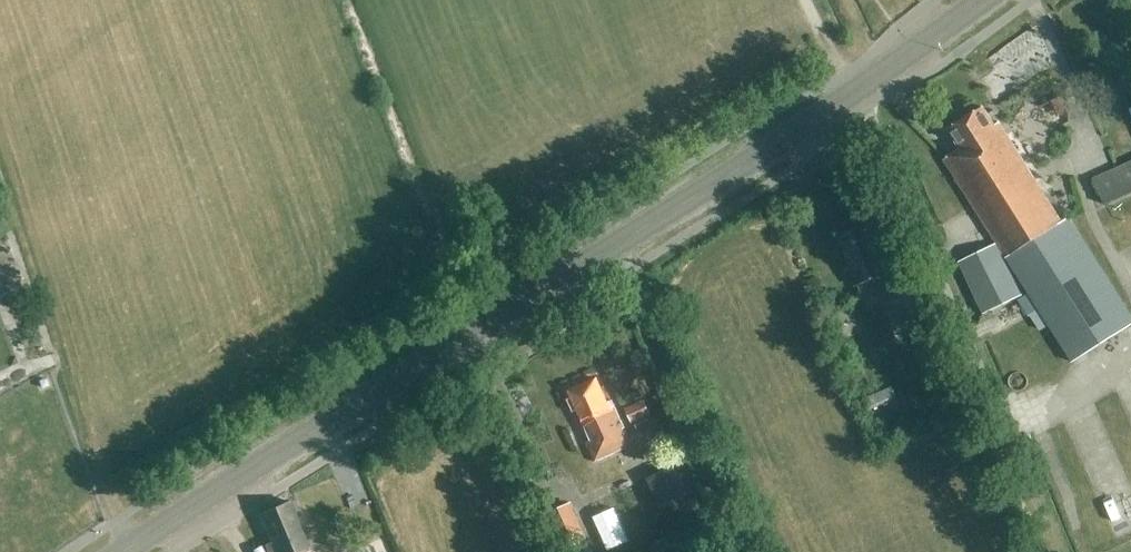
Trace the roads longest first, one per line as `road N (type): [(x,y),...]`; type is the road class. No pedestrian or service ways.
road 1 (tertiary): [(124,551),(787,139),(984,0)]
road 2 (track): [(745,551),(653,321),(614,247)]

